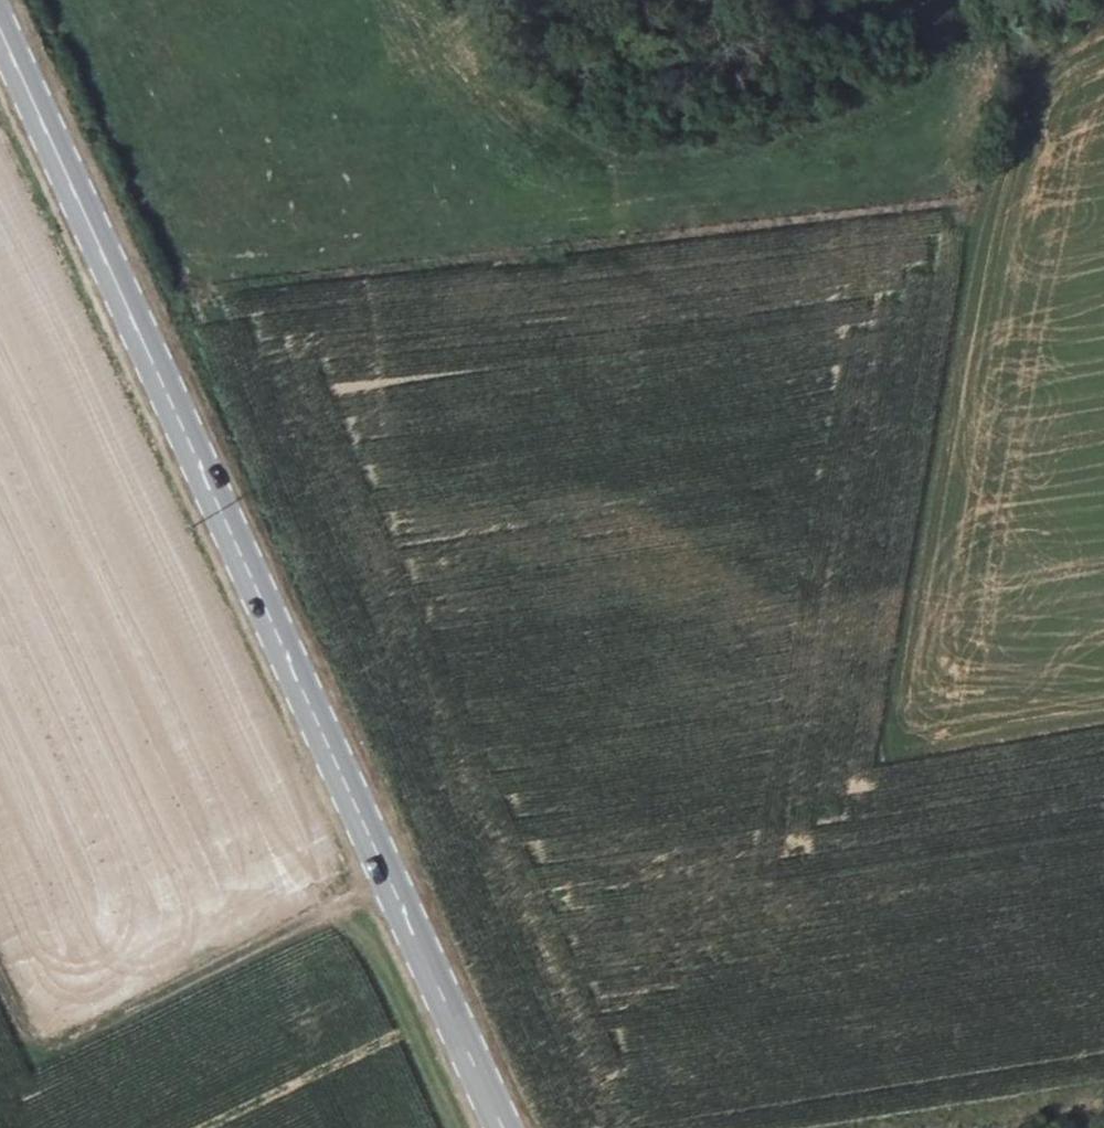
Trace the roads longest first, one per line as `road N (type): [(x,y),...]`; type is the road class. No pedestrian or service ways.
road 1 (secondary): [(505,1127),(0,30)]

